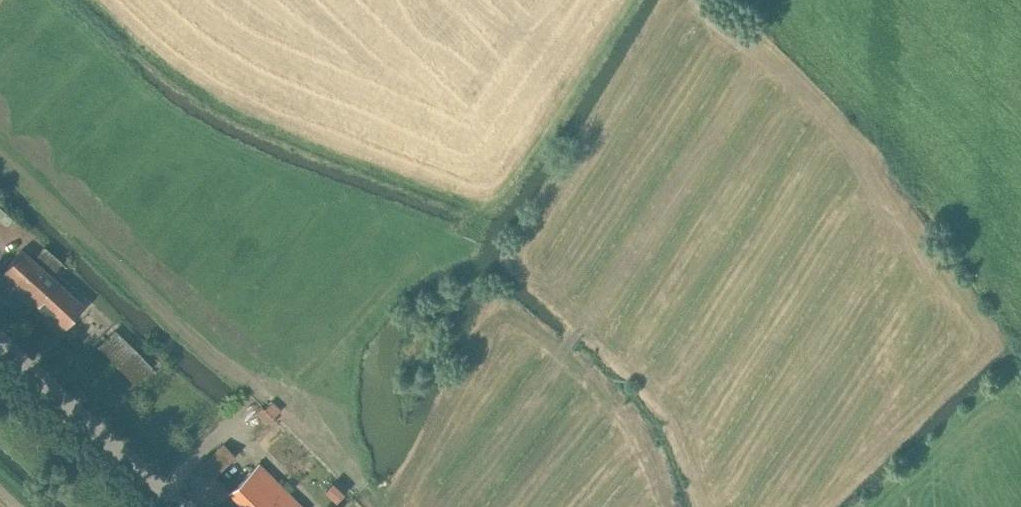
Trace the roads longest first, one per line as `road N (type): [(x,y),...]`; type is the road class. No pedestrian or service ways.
road 1 (tertiary): [(0,341),(180,506)]

